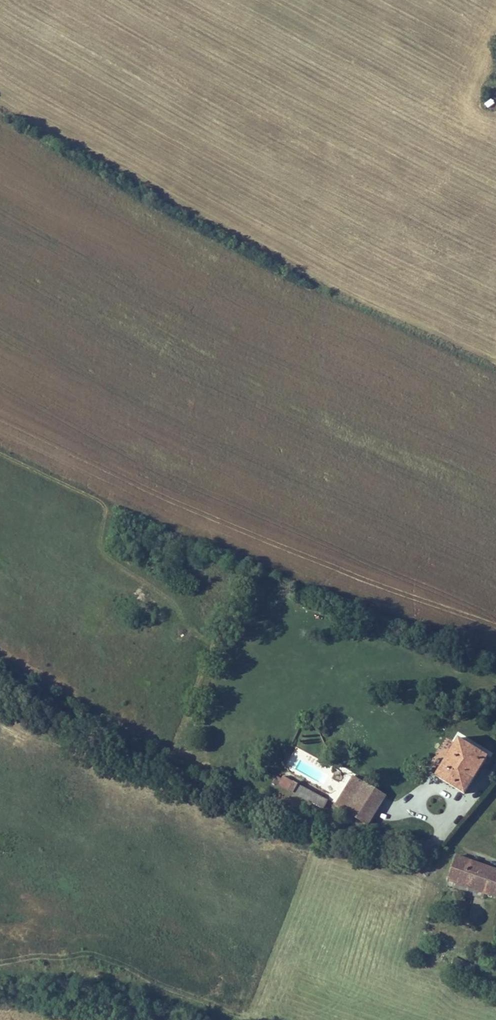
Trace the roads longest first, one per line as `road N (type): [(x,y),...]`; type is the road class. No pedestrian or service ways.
road 1 (track): [(495,860),(436,840),(389,845),(324,833),(101,735),(0,673)]
road 2 (track): [(0,995),(83,998),(179,1019)]

